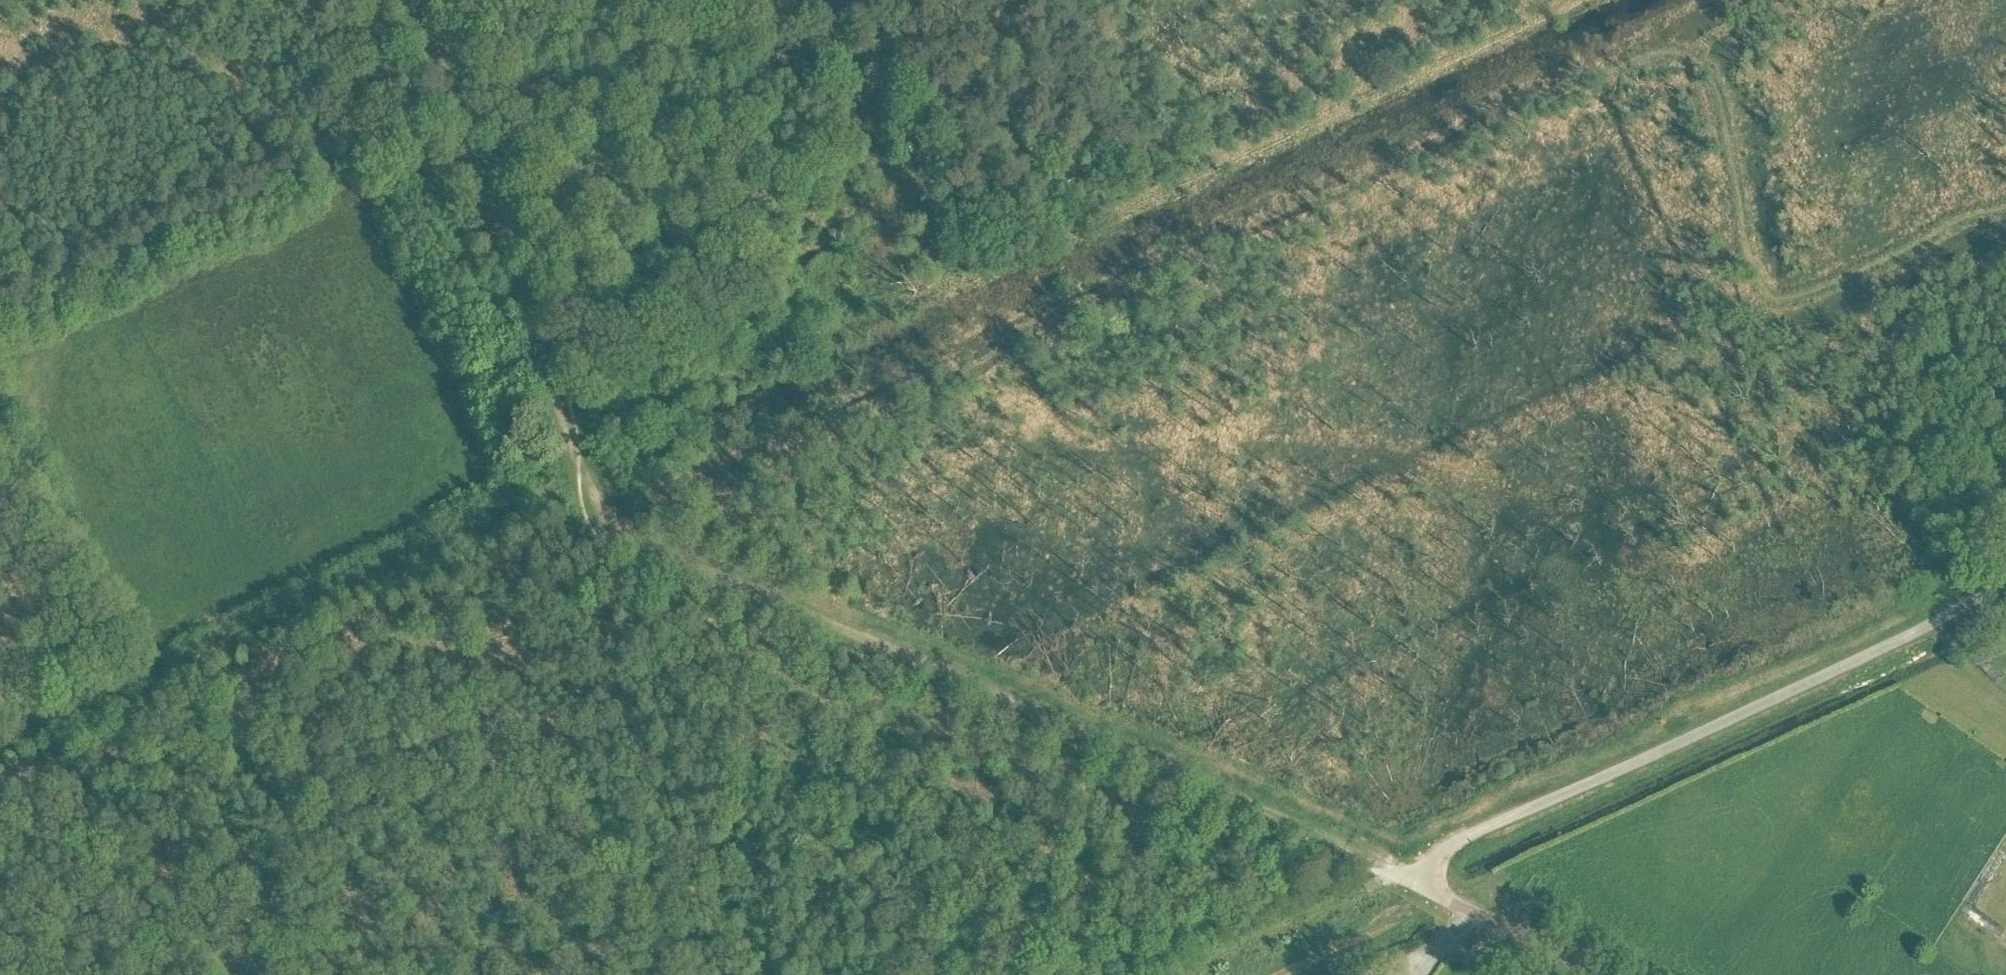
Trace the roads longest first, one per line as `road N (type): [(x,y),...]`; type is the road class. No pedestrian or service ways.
road 1 (track): [(1407,879),(642,542),(618,524),(579,468),(420,0)]
road 2 (unclassified): [(1592,974),(1407,879)]
road 3 (track): [(1431,892),(1400,923),(1286,974)]

